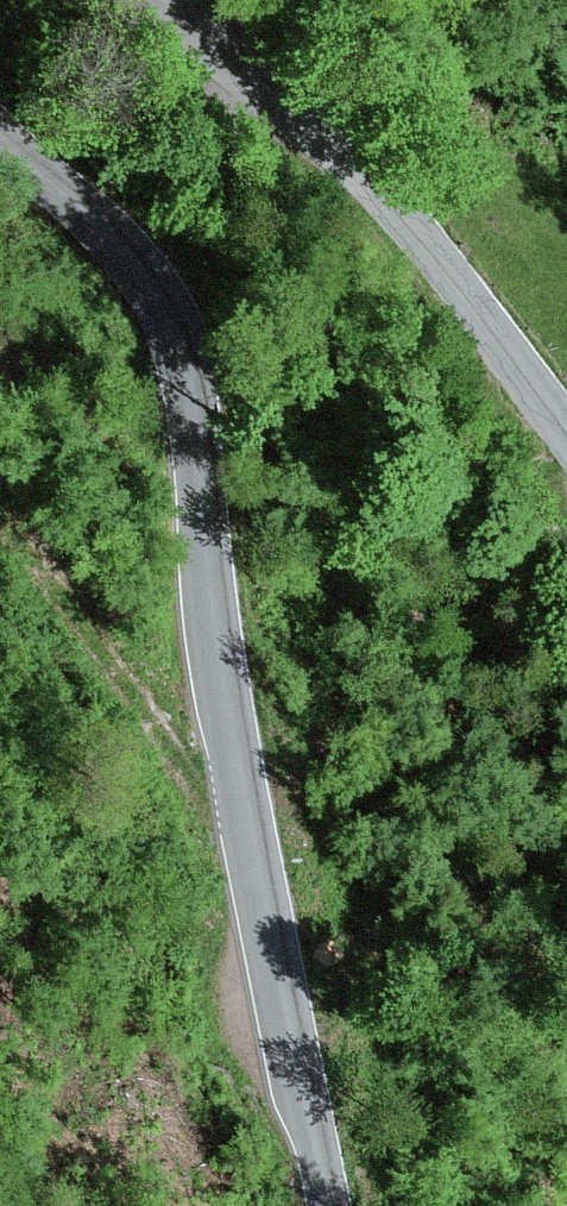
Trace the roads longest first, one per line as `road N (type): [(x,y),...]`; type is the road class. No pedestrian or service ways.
road 1 (unclassified): [(0,139),(95,210),(137,259),(181,353),(221,706),(334,1205)]
road 2 (unclassified): [(566,426),(503,336),(210,0)]
road 3 (track): [(242,816),(128,687),(0,506)]

